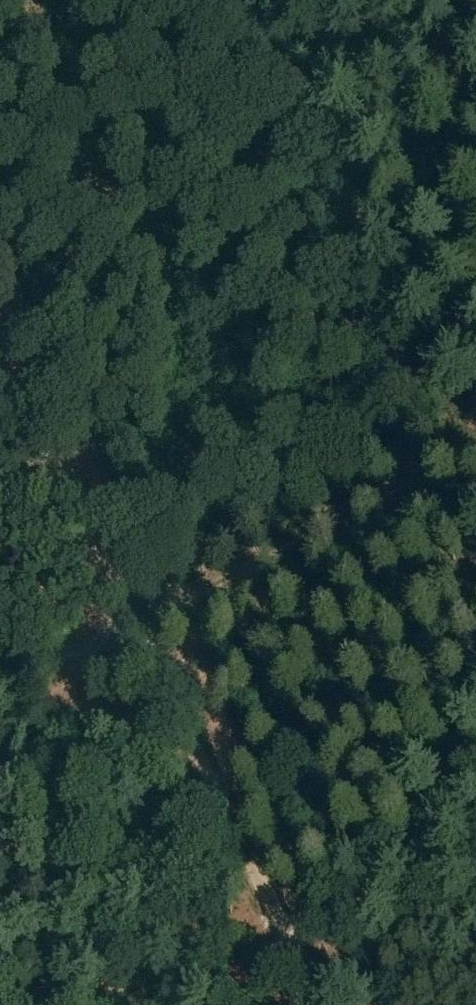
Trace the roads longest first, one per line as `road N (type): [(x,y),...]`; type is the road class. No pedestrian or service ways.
road 1 (track): [(0,352),(218,804),(303,1004)]
road 2 (track): [(68,658),(137,631),(475,439)]

